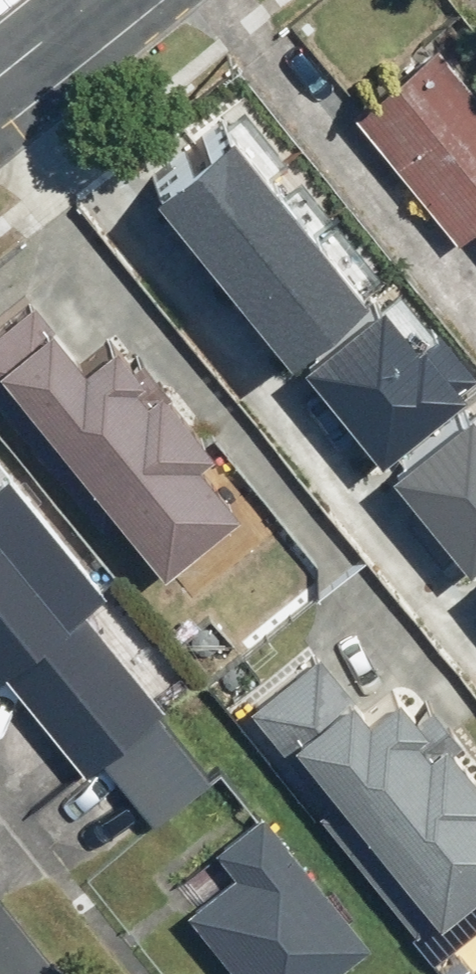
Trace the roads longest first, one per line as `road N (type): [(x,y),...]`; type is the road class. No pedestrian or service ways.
road 1 (tertiary): [(95,0),(0,77)]

